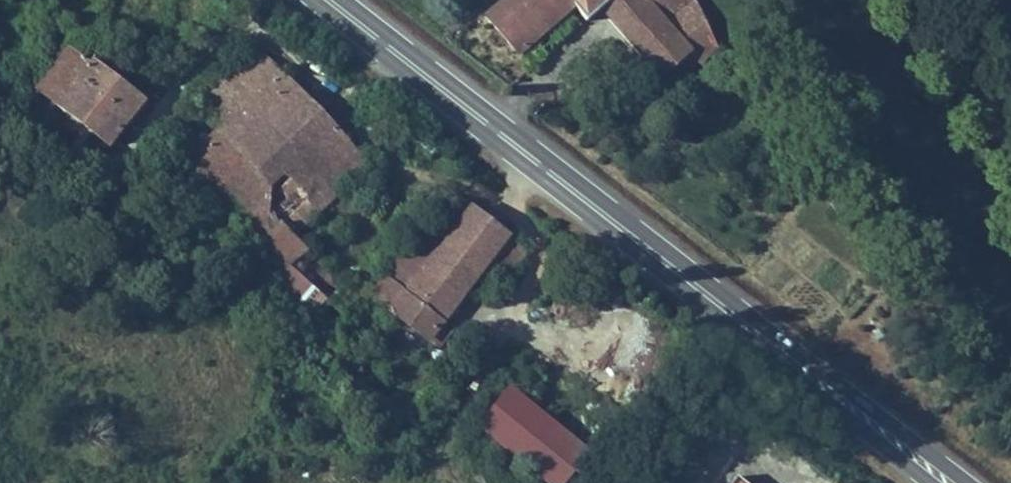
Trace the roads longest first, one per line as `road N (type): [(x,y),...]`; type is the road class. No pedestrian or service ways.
road 1 (primary): [(333,0),(960,482)]
road 2 (track): [(221,482),(267,451),(410,451),(443,438),(533,267),(531,239),(514,214),(517,183),(538,155)]

